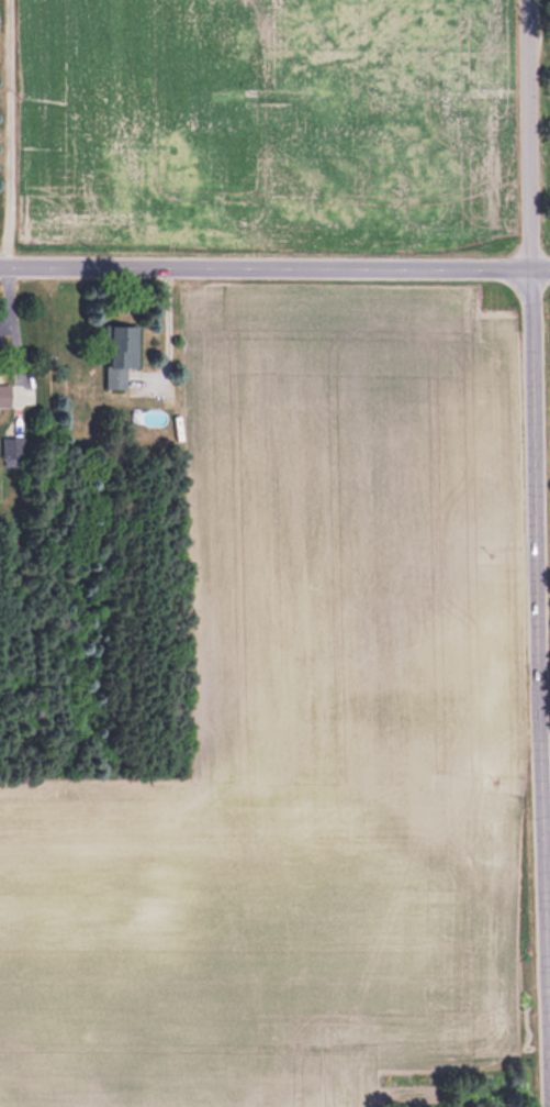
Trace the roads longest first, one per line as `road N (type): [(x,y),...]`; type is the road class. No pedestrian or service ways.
road 1 (residential): [(549,1021),(529,0)]
road 2 (tertiary): [(0,273),(549,276)]

